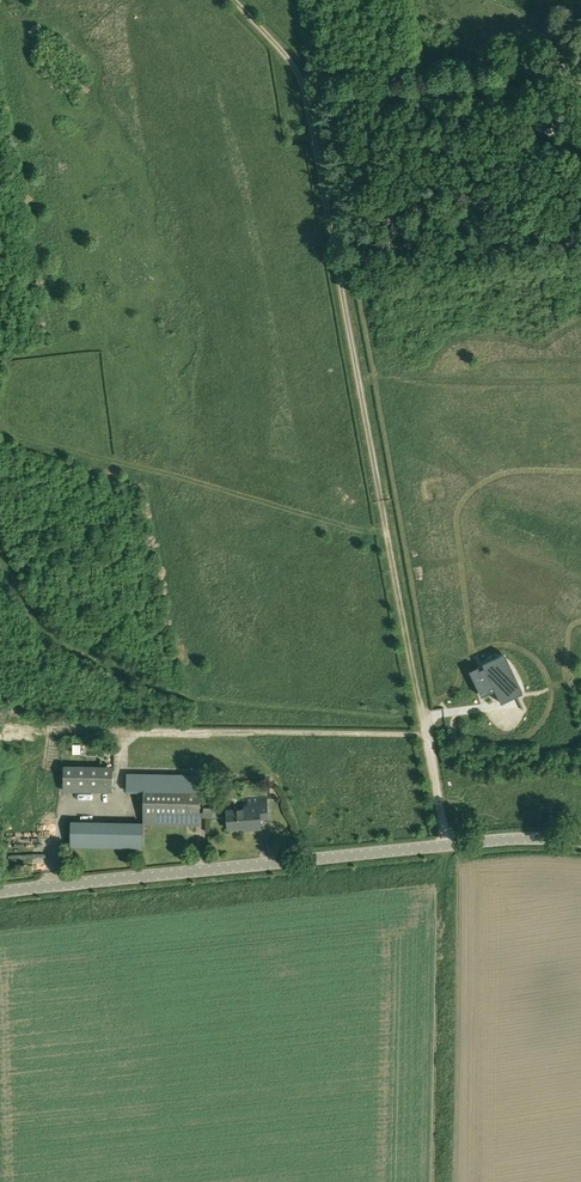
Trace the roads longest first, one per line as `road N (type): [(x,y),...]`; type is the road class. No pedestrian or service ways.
road 1 (track): [(233,0),(303,82),(444,845)]
road 2 (unclassified): [(0,892),(533,837),(580,842)]

